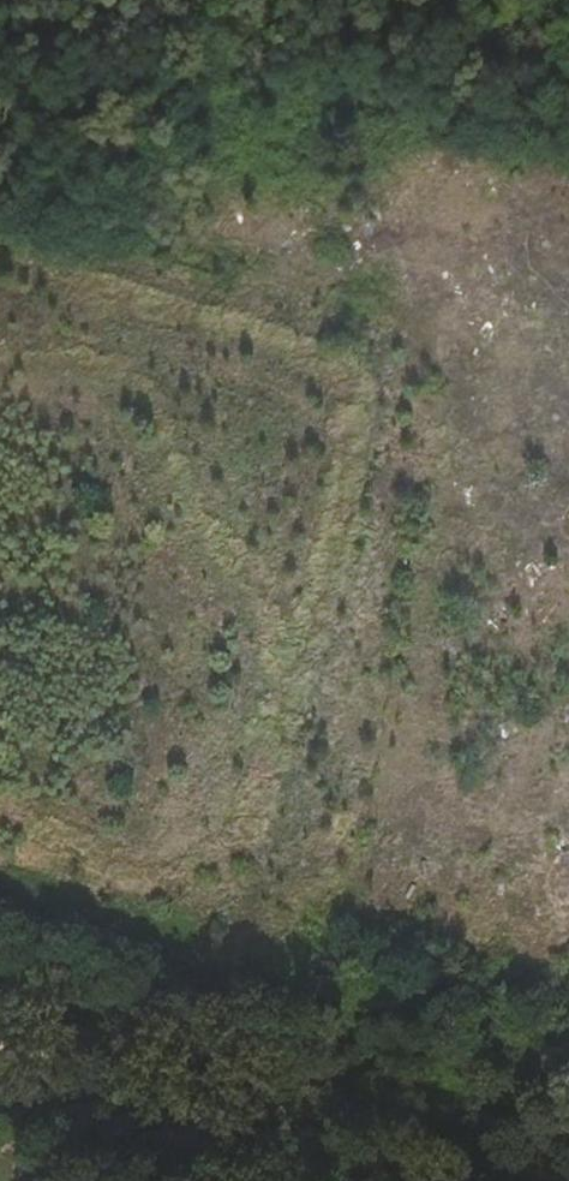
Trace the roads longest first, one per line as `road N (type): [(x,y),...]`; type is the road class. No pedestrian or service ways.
road 1 (track): [(0,784),(73,827),(167,860),(218,855),(313,684),(350,439),(337,385),(294,338),(0,228)]
road 2 (track): [(0,346),(76,342),(117,369),(205,515),(274,609),(288,681),(266,776)]

